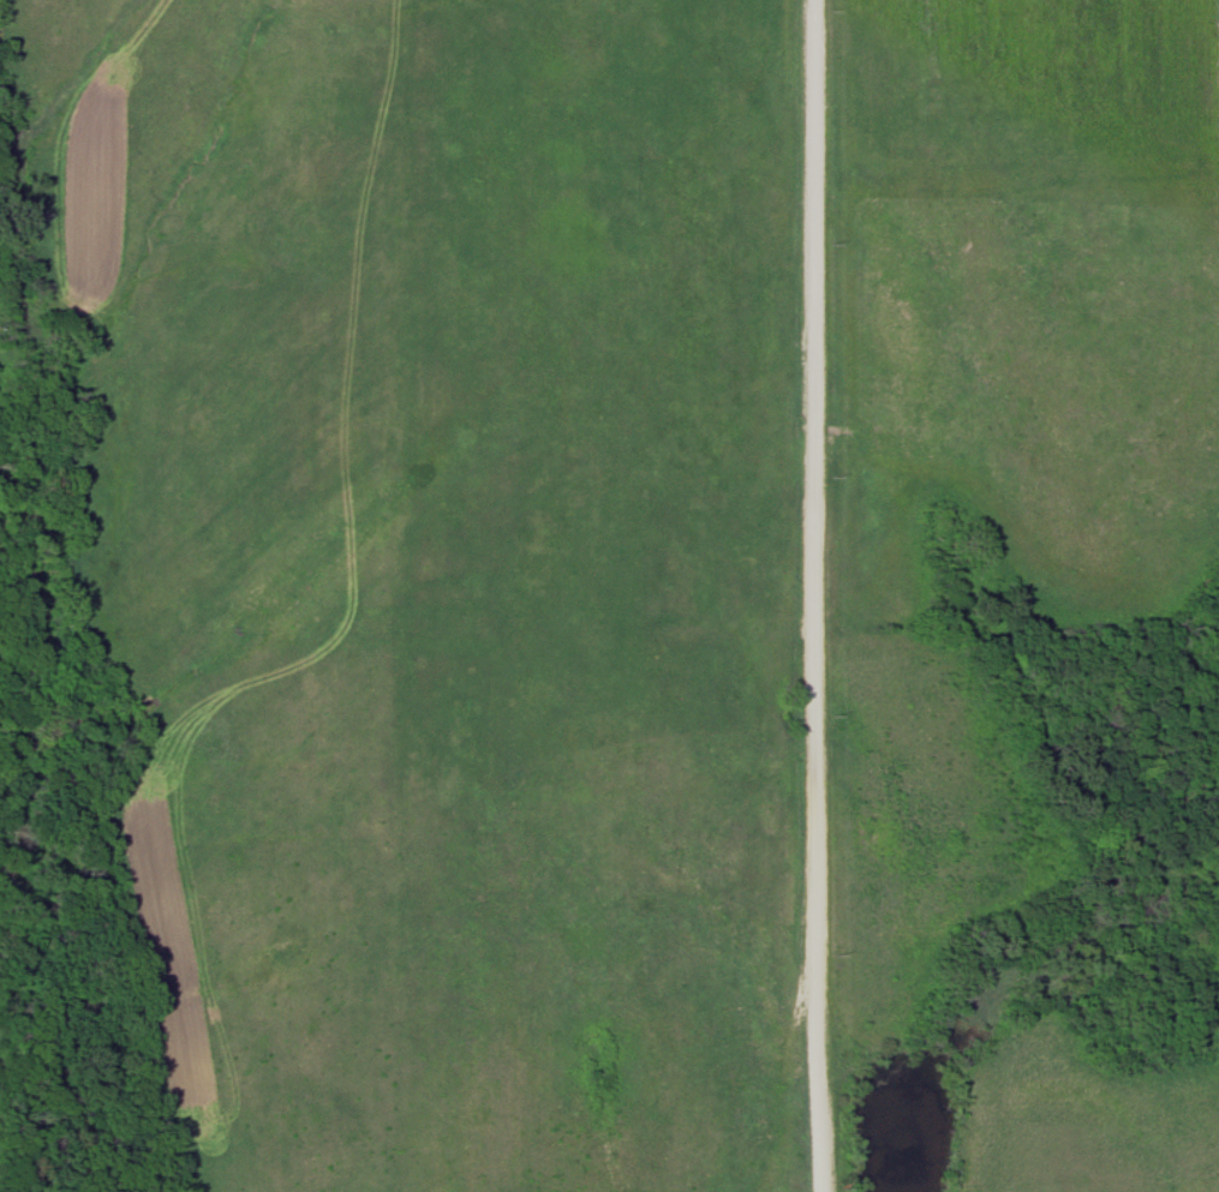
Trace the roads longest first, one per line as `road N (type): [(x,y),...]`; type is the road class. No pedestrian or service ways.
road 1 (residential): [(806,1191),(806,0)]

